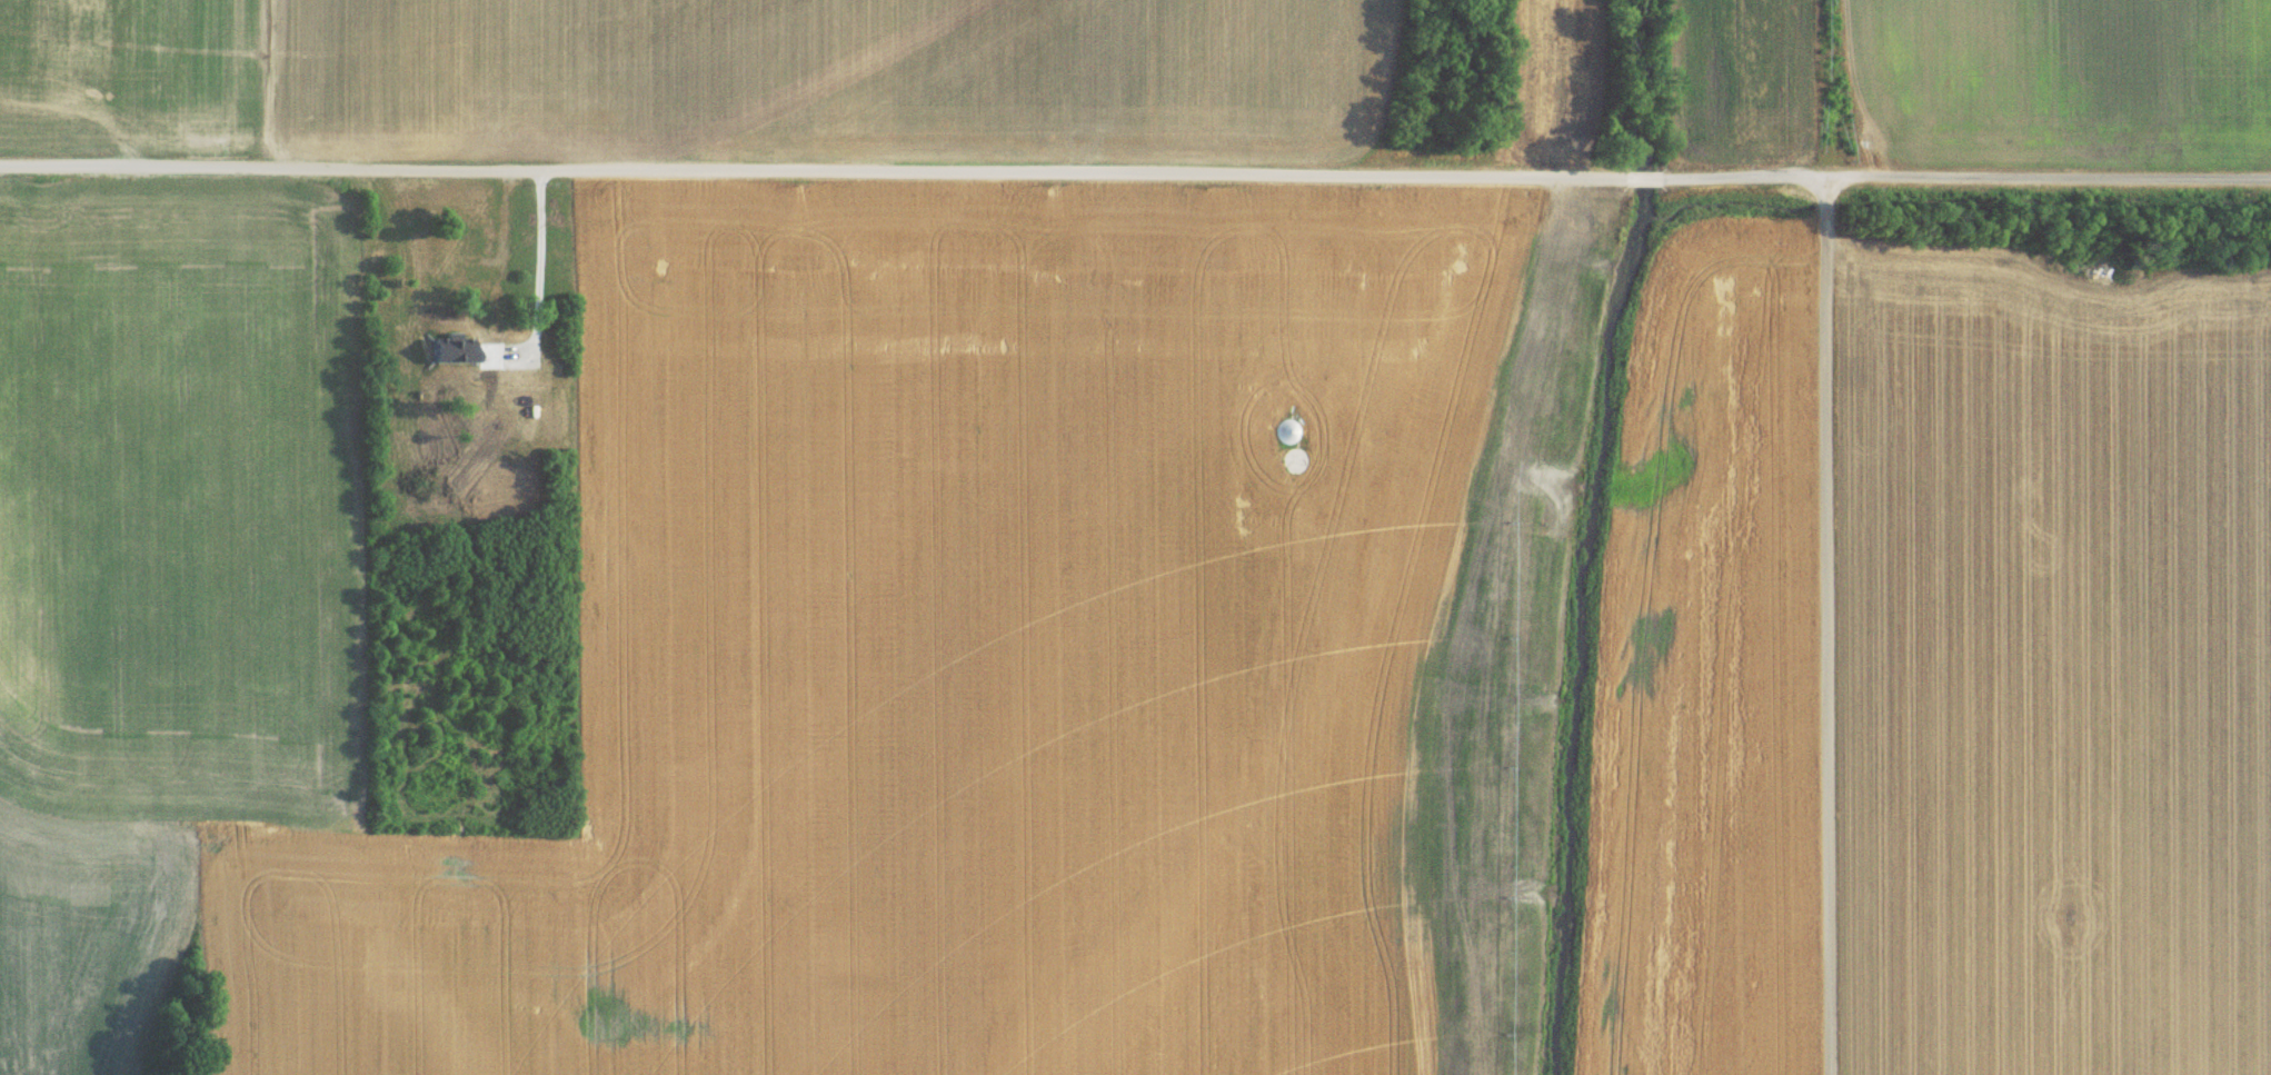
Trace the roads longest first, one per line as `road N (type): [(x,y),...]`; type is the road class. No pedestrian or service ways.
road 1 (residential): [(0,172),(1630,186)]
road 2 (residential): [(1837,1074),(1825,188)]
road 3 (residential): [(1664,187),(2270,188)]

